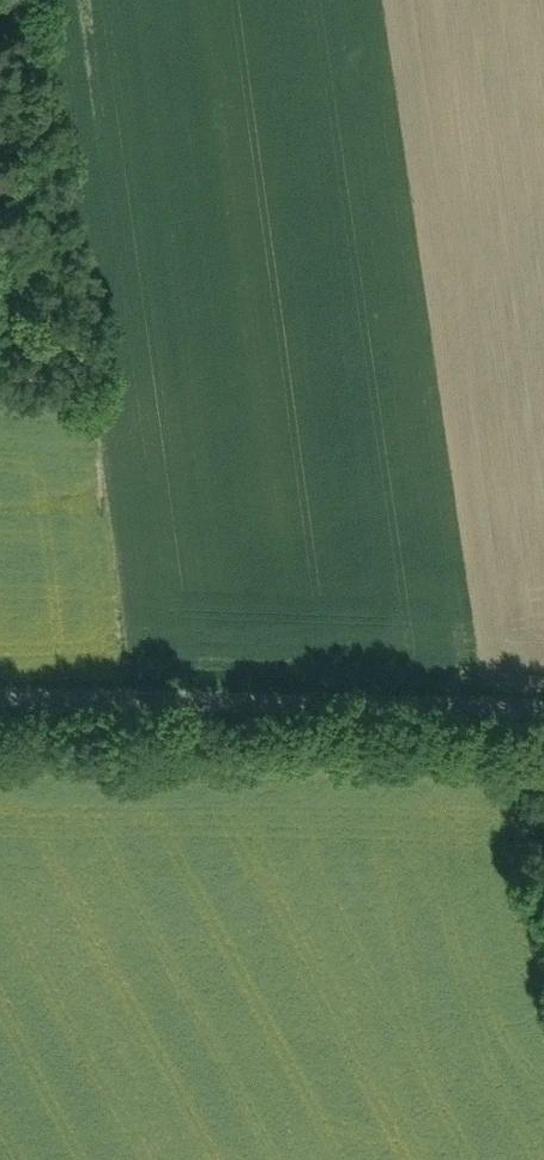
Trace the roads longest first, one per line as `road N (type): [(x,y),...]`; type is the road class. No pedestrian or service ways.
road 1 (unclassified): [(0,700),(543,710)]

